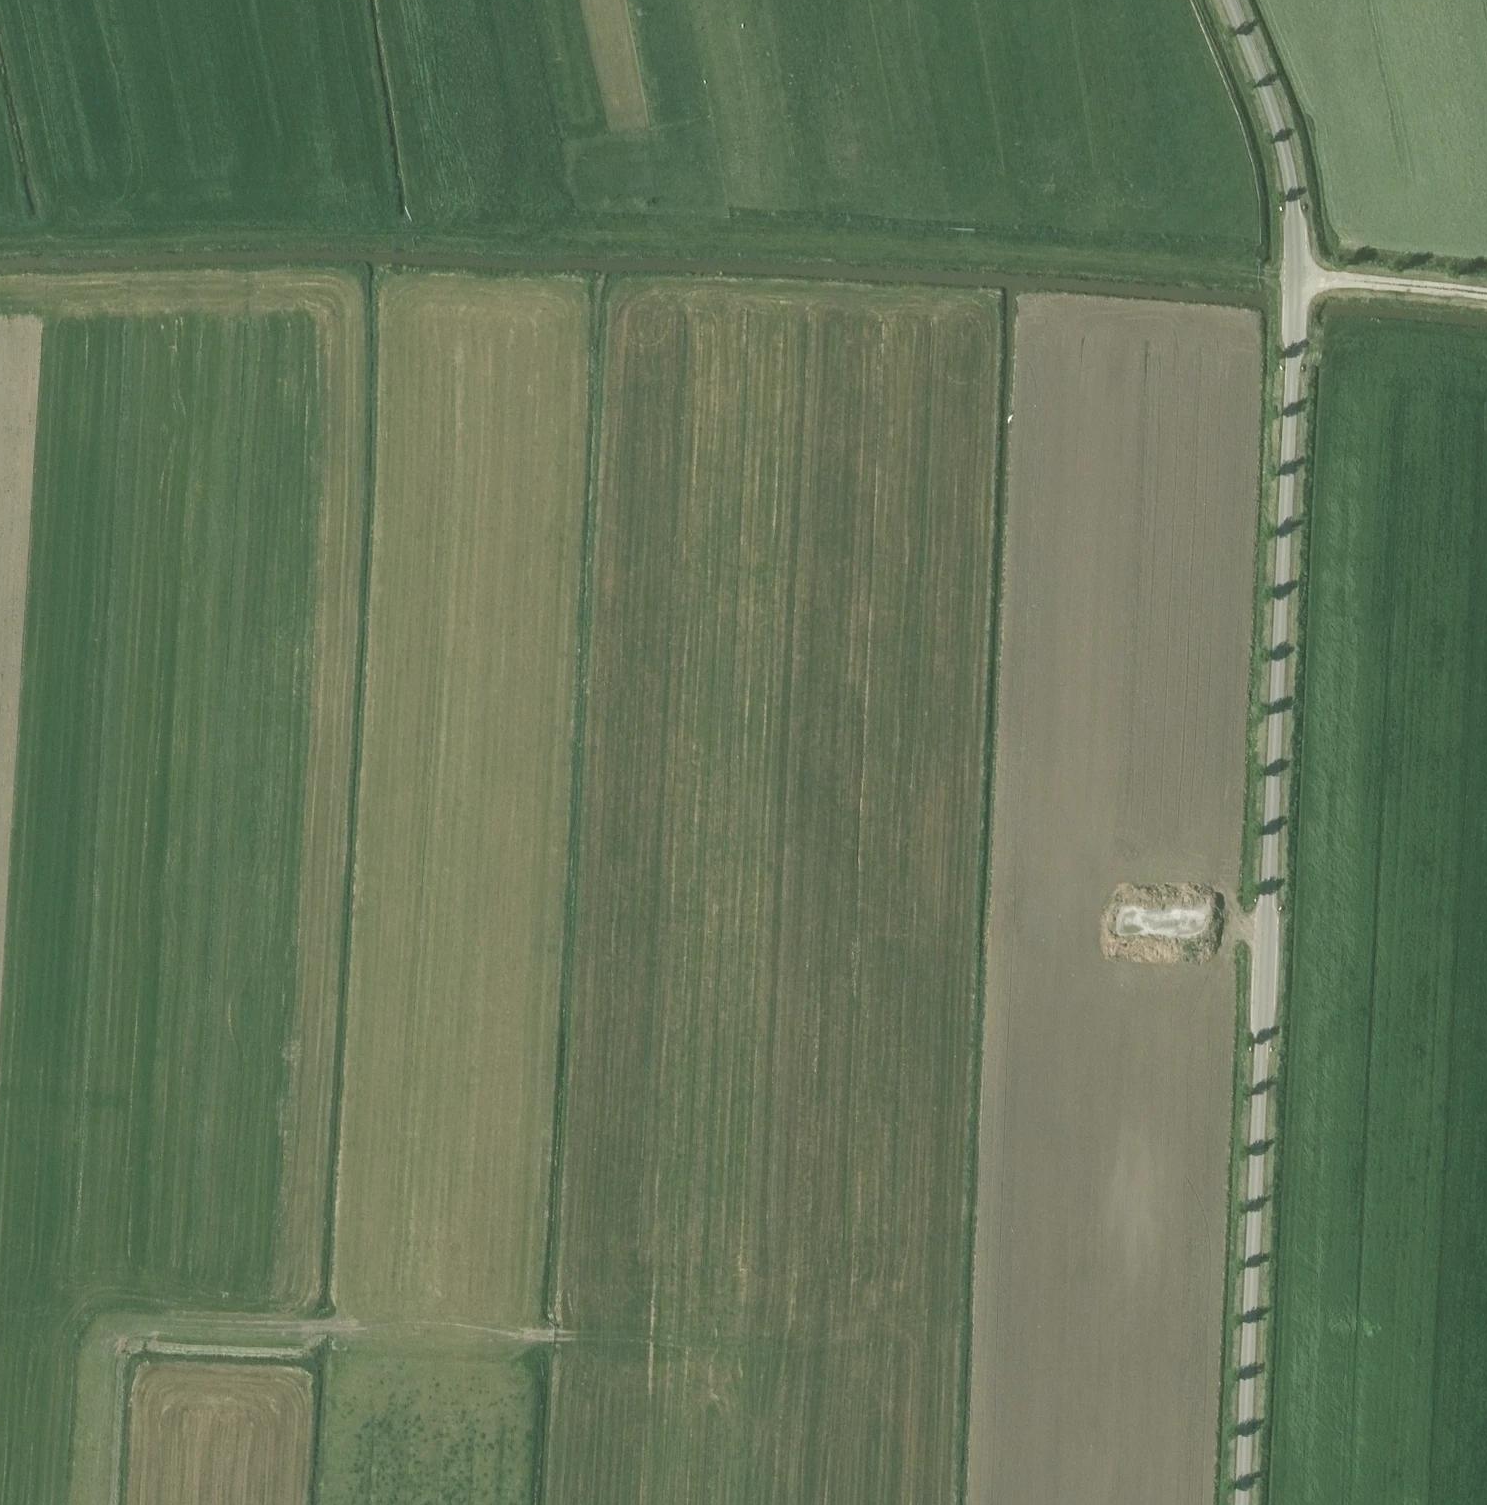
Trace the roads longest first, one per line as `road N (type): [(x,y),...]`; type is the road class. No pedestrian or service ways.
road 1 (unclassified): [(1243,1504),(1296,281),(1310,245),(1288,116),(1241,0)]
road 2 (track): [(1486,296),(969,251),(576,233),(253,230),(0,241)]

